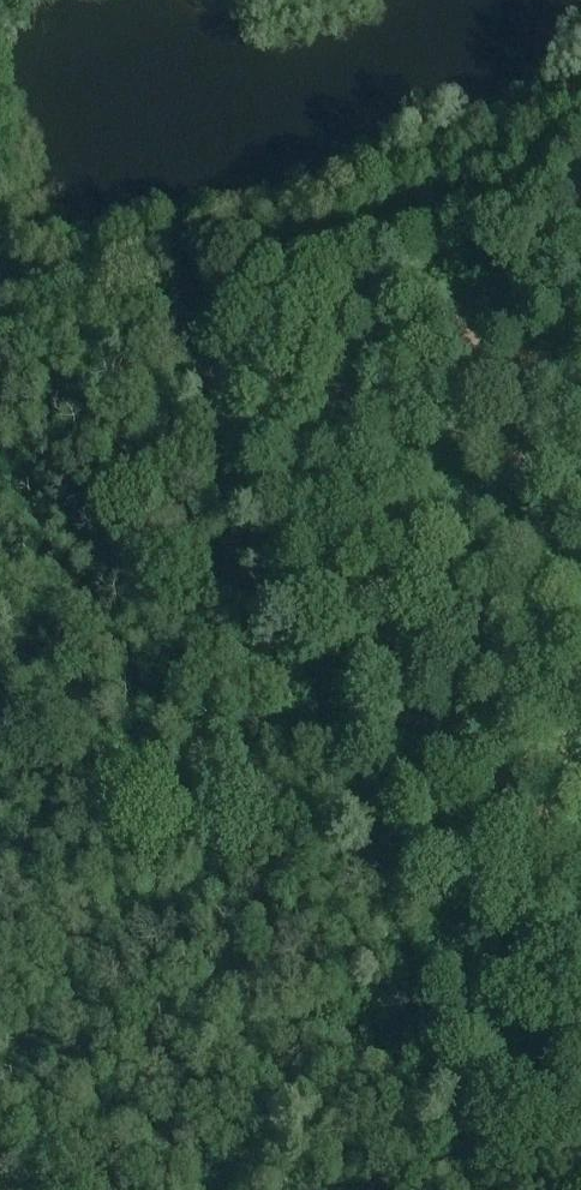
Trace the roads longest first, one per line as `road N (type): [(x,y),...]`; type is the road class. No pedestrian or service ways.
road 1 (track): [(175,289),(469,1147)]
road 2 (track): [(38,336),(580,152)]
road 3 (track): [(484,1189),(469,1147),(580,1110)]

